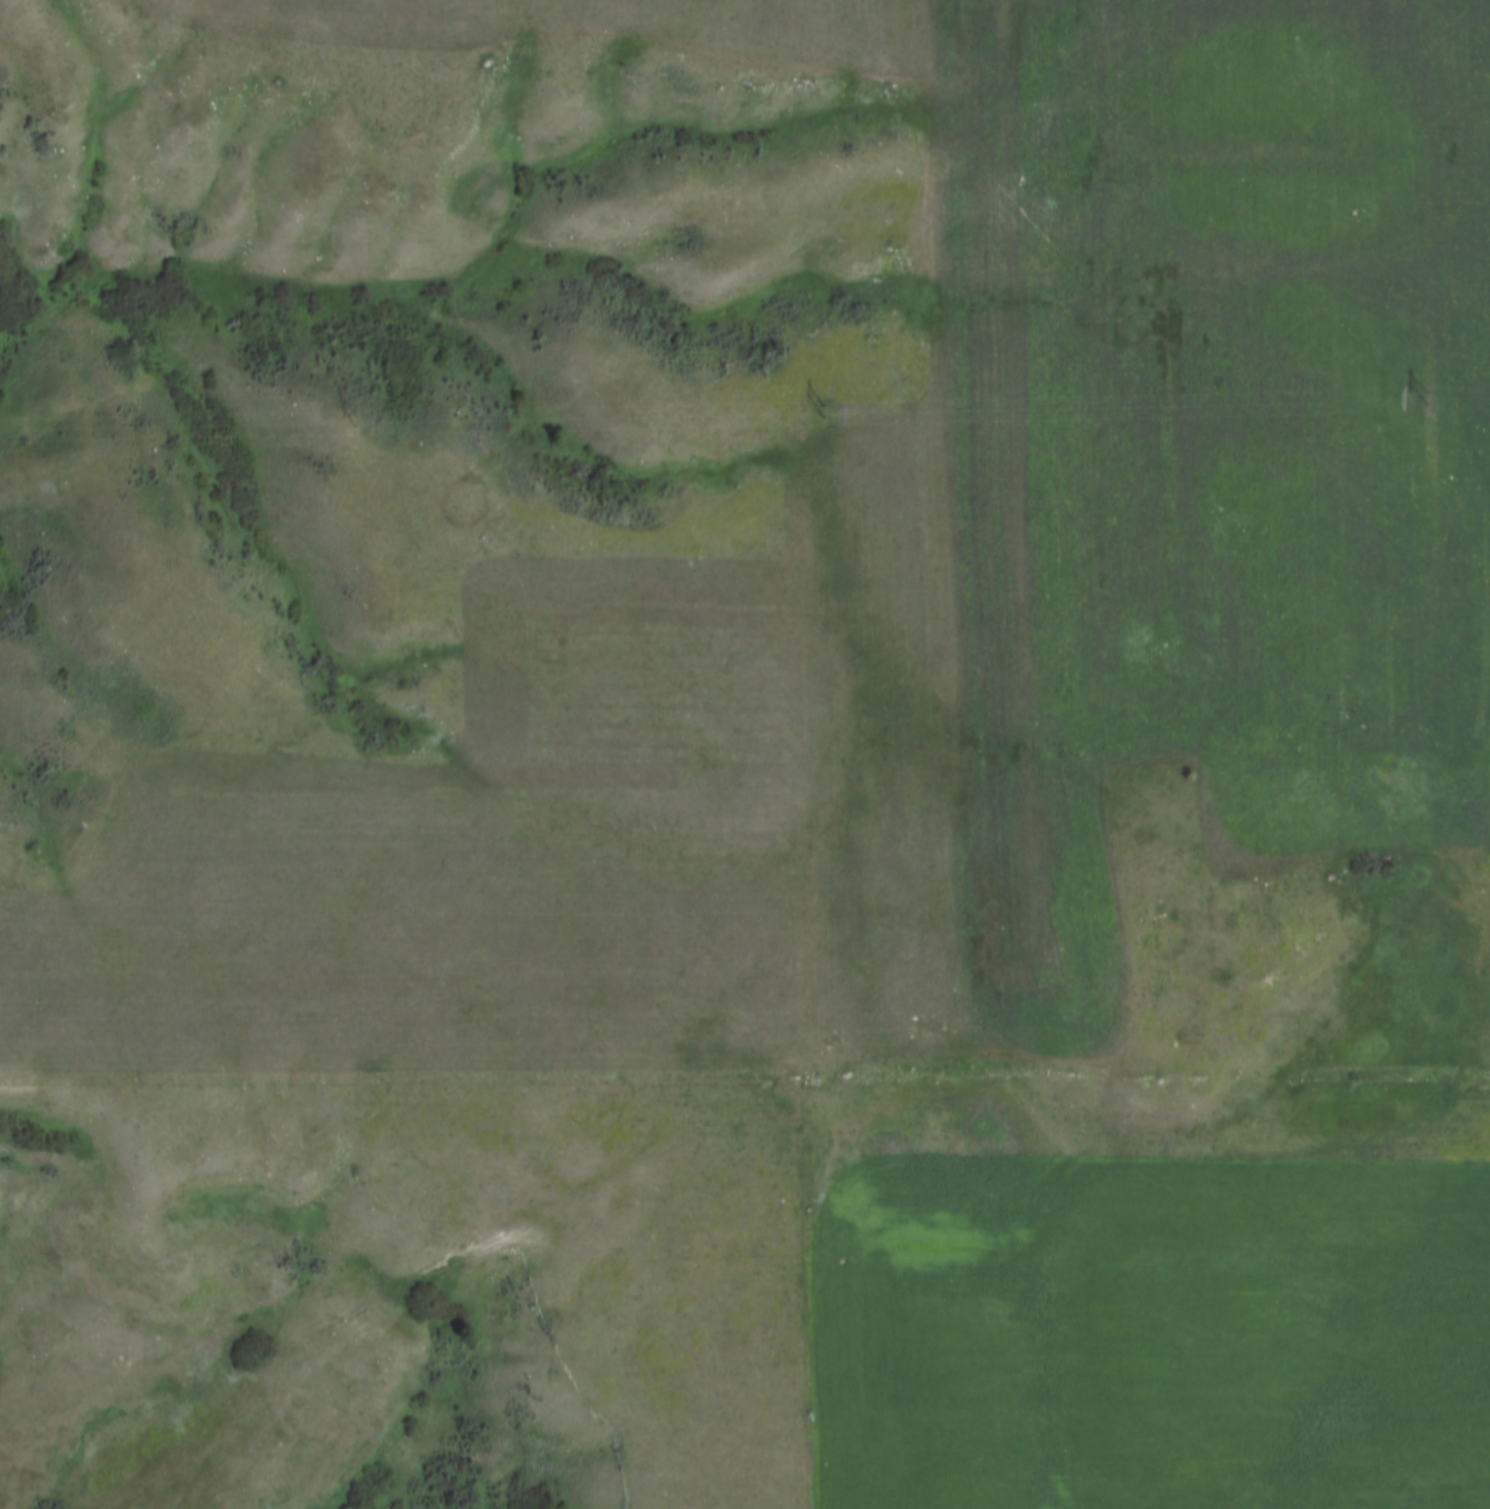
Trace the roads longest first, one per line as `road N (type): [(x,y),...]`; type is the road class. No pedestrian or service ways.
road 1 (residential): [(1489,1131),(1400,1139),(1191,1123),(1132,1102),(1104,1040)]

